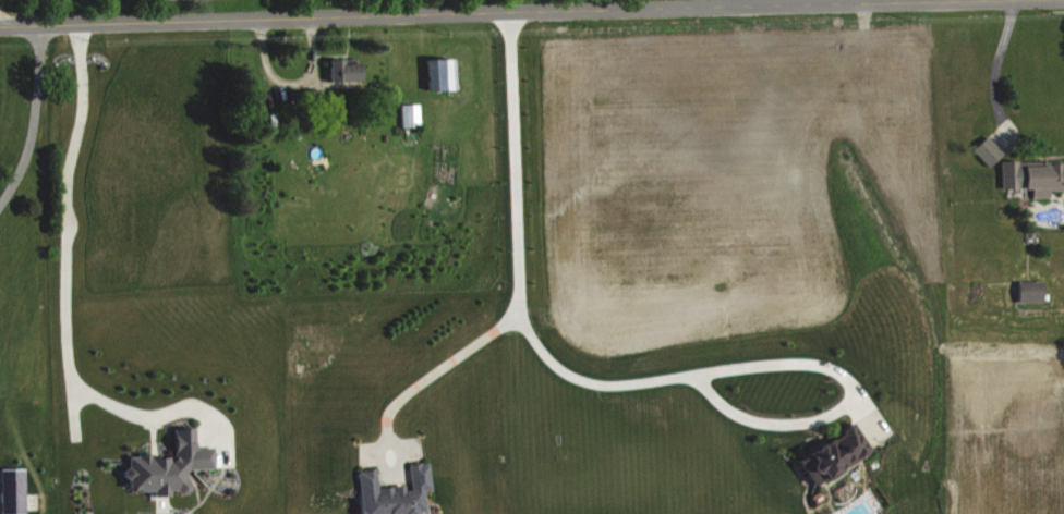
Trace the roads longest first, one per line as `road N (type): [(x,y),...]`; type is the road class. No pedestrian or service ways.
road 1 (tertiary): [(1063,1),(0,32)]

